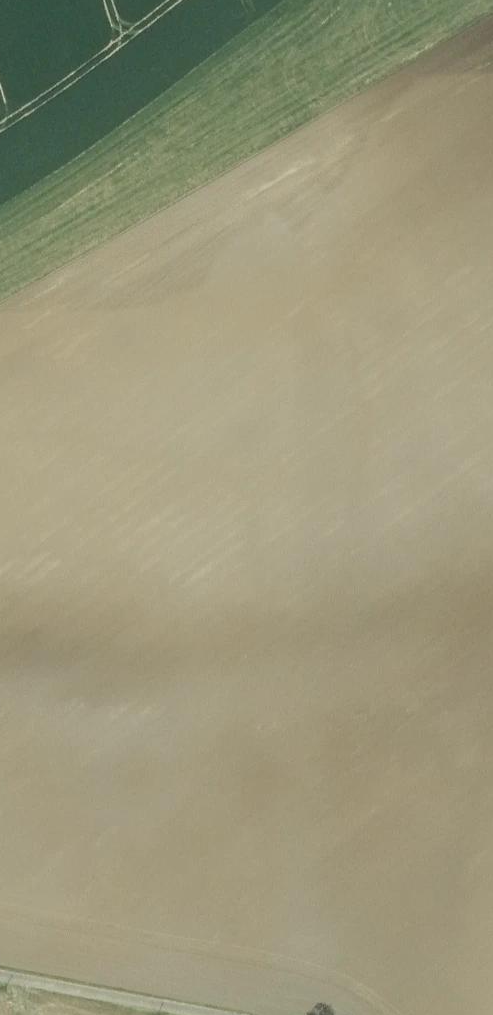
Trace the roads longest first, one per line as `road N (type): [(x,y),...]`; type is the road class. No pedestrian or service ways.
road 1 (unclassified): [(0,979),(210,1014)]

